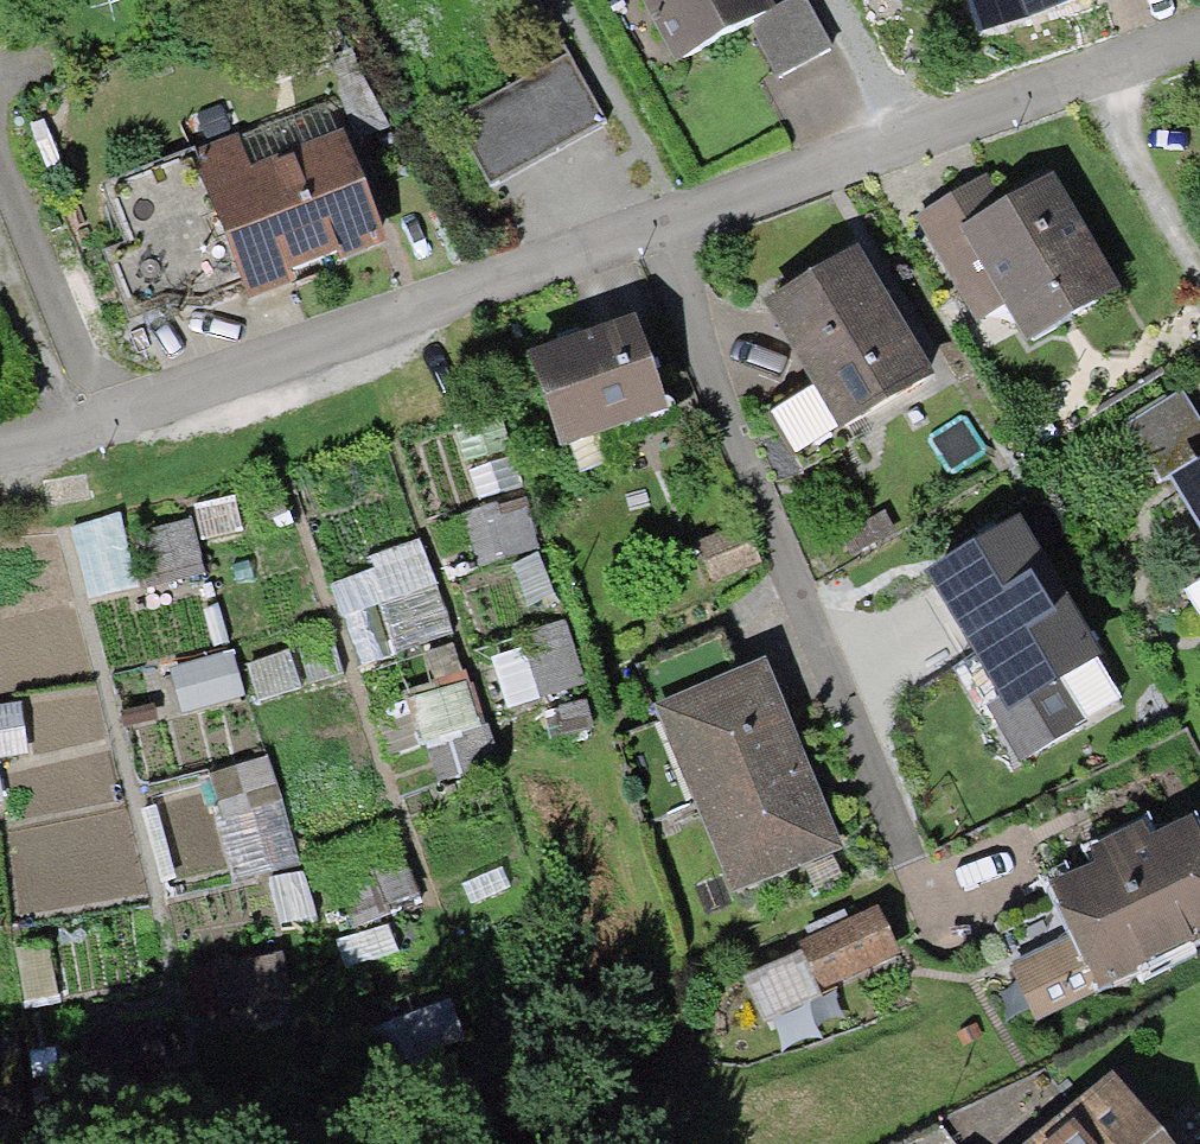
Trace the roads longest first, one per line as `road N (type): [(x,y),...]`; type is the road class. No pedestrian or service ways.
road 1 (residential): [(1199,33),(591,244),(95,432),(0,443)]

